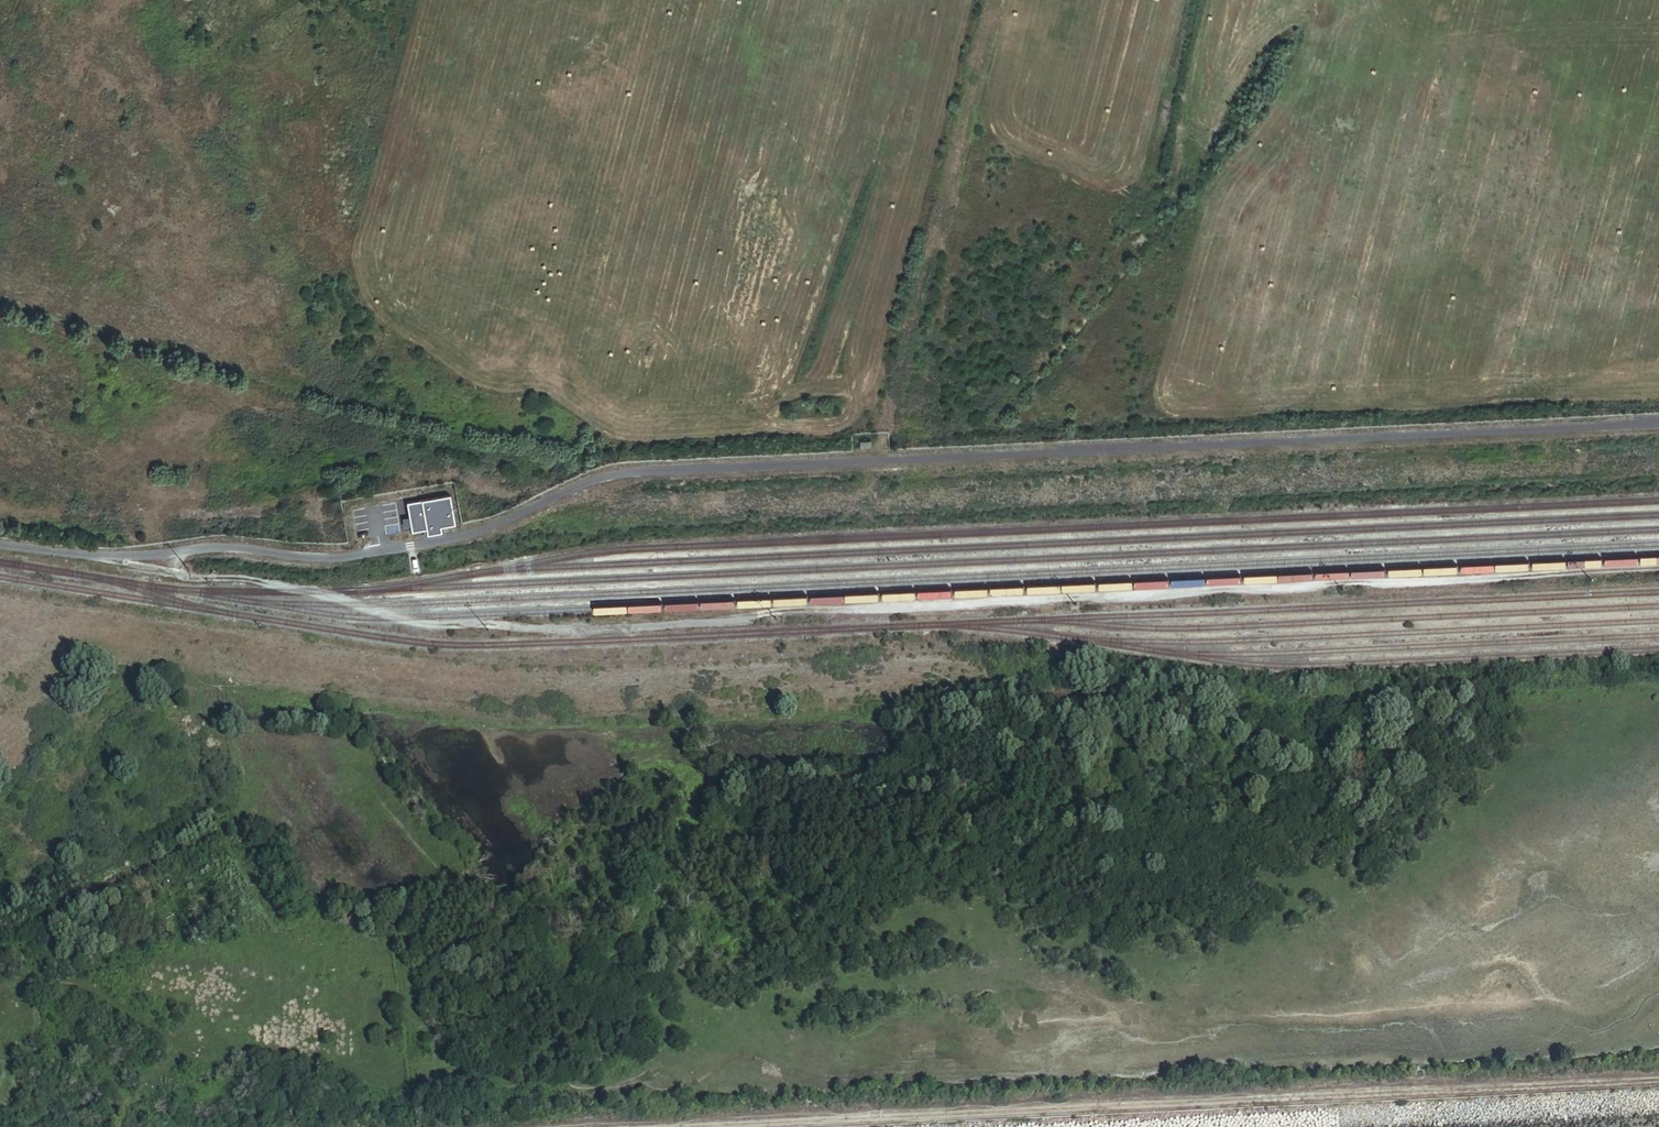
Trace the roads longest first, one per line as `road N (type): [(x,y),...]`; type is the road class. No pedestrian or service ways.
road 1 (track): [(1658,1081),(669,1126)]

